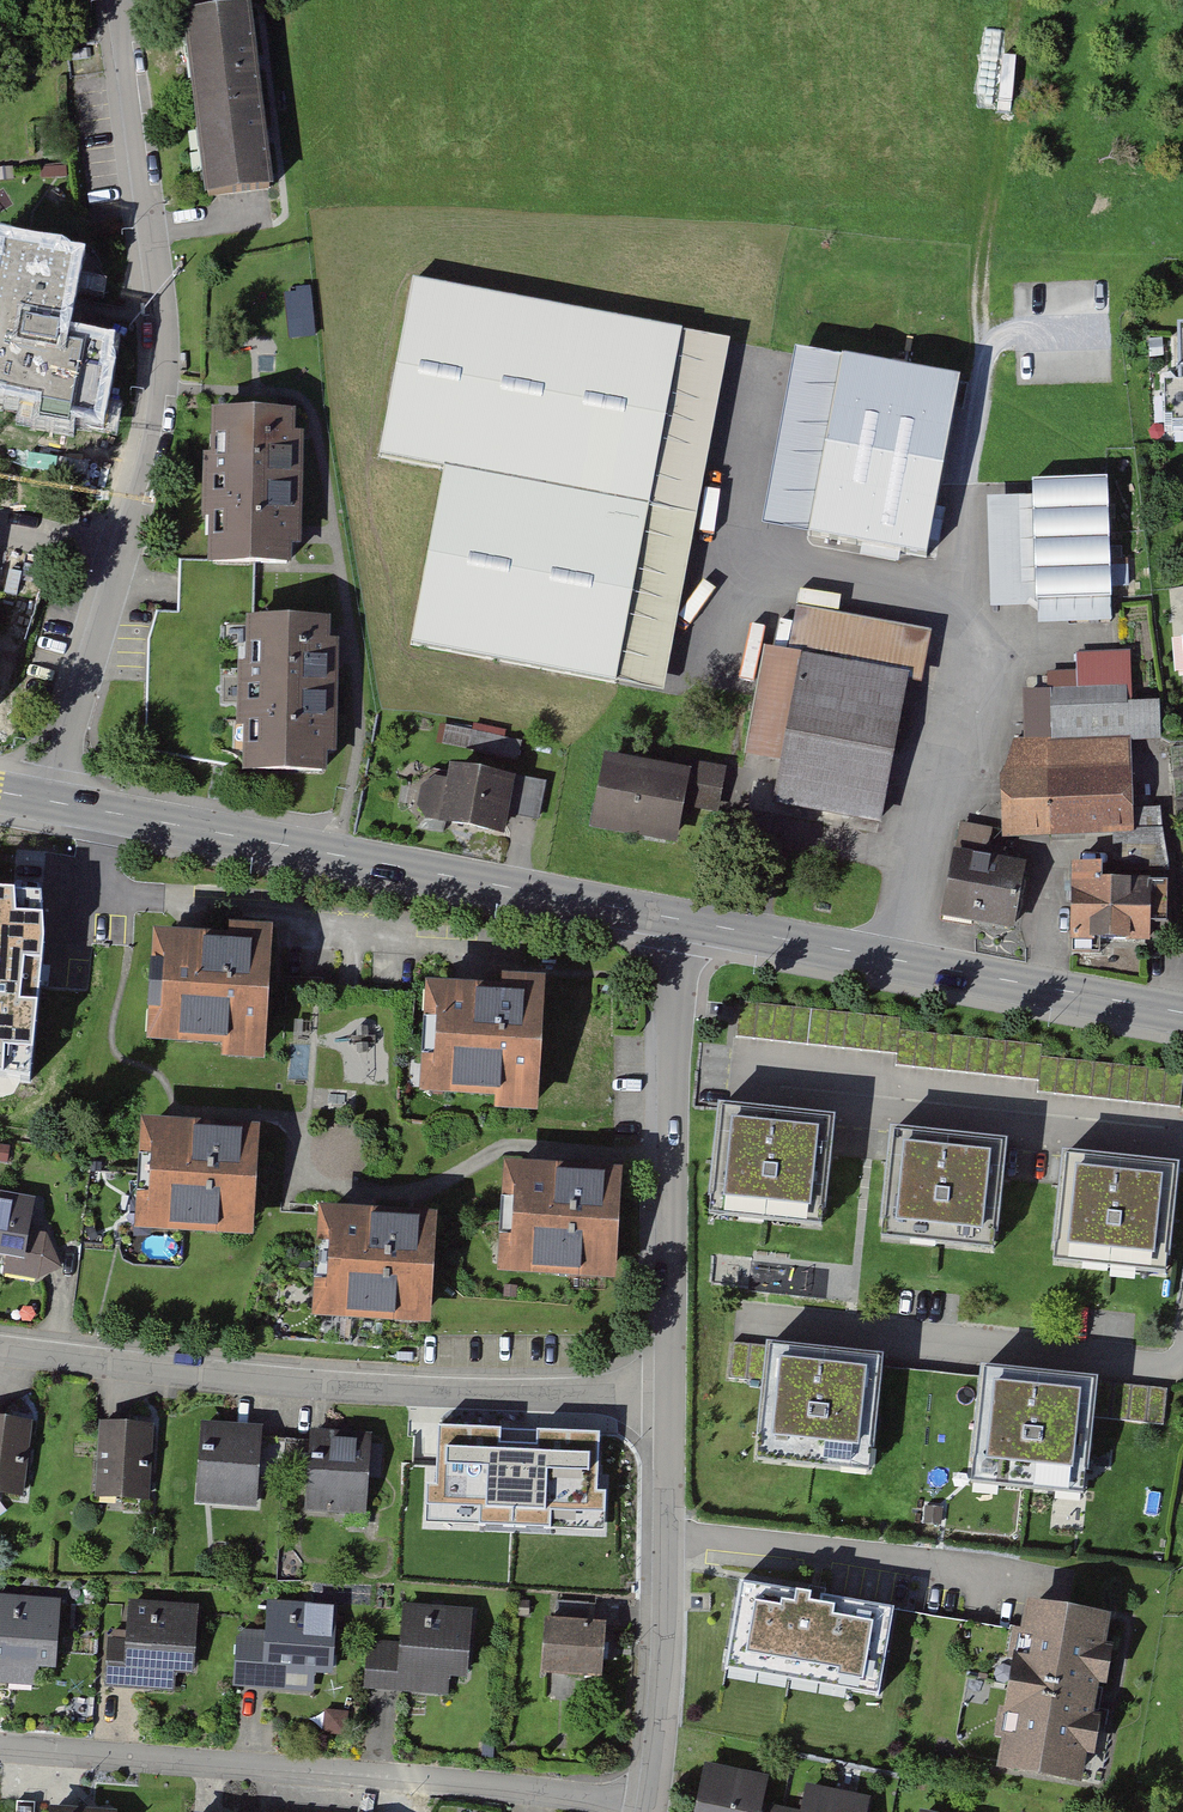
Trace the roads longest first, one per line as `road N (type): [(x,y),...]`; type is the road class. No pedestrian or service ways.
road 1 (residential): [(125,0),(160,282),(164,386),(58,802)]
road 2 (residential): [(667,1394),(329,1386),(0,1349)]
road 3 (residential): [(650,1808),(531,1787),(0,1746)]
road 4 (secondary): [(681,920),(58,802)]
road 5 (secondary): [(1182,1013),(681,920)]
road 6 (residential): [(681,920),(673,977),(667,1394)]
road 7 (residential): [(1182,1357),(1162,1368),(744,1323)]
road 8 (residential): [(1182,1145),(754,1097)]
road 9 (residential): [(667,1394),(665,1667),(650,1808)]
road 10 (track): [(993,363),(984,243),(1009,0)]

